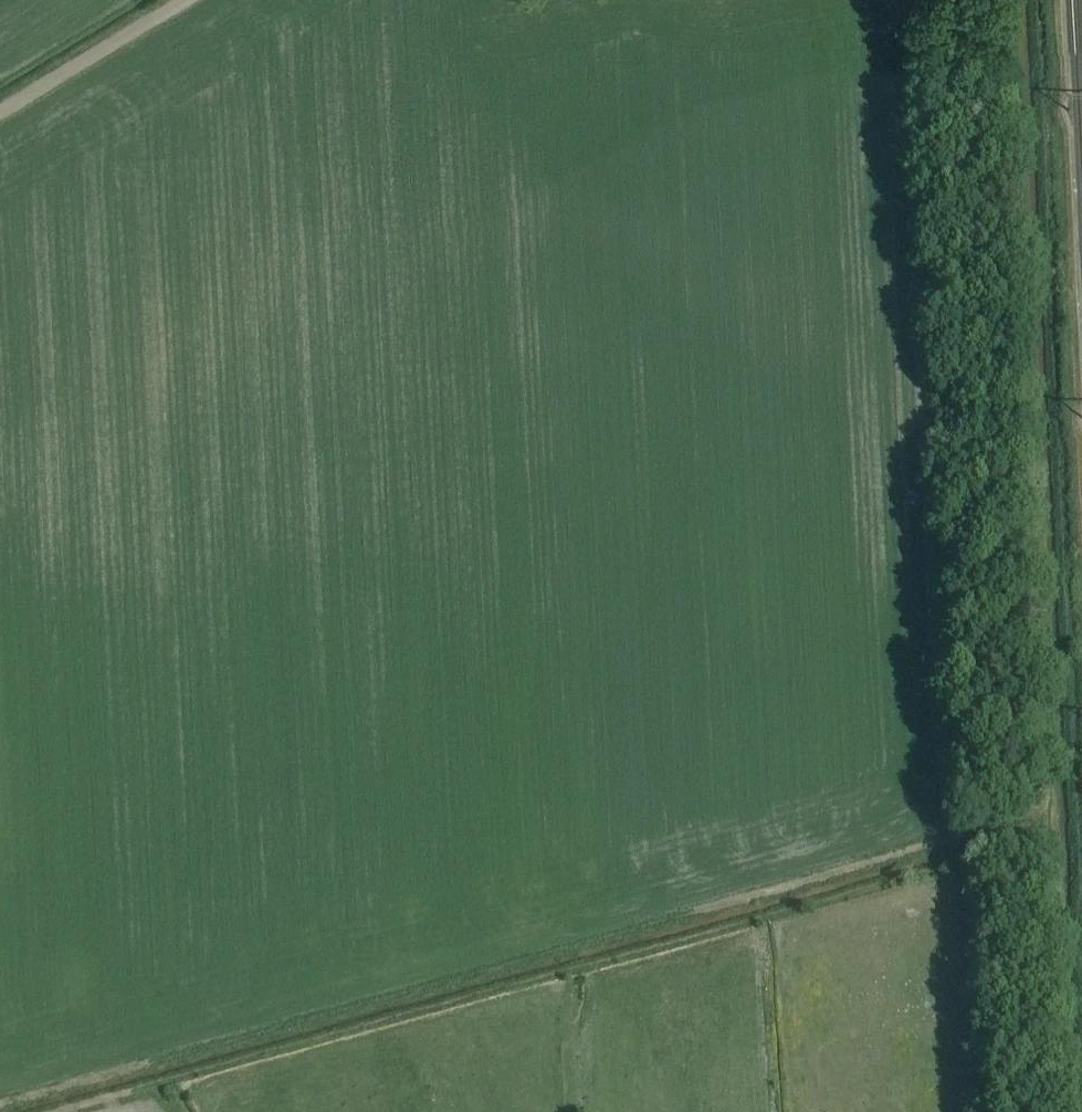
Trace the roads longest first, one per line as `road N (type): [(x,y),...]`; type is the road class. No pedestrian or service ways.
road 1 (track): [(0,114),(190,0)]

